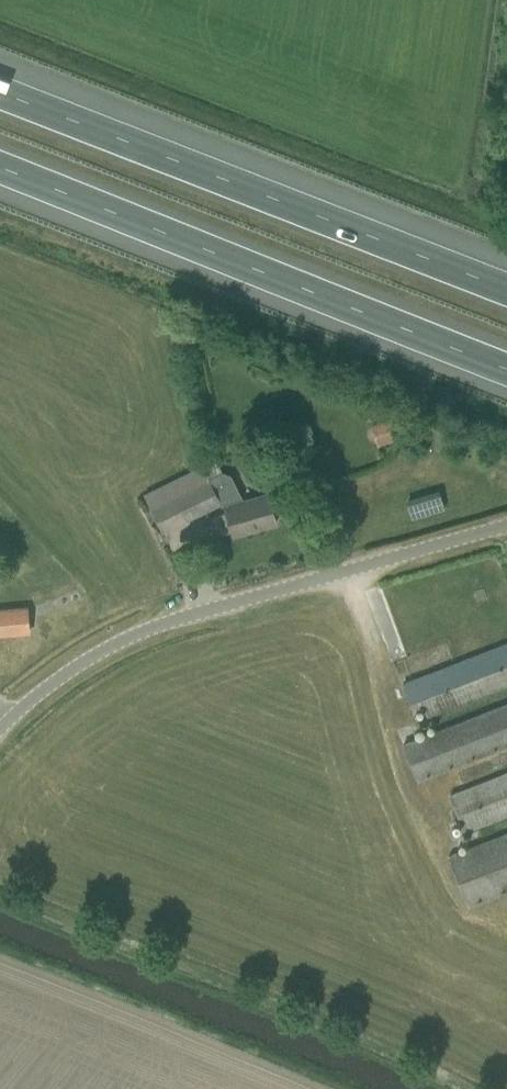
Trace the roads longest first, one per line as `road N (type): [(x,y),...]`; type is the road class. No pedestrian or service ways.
road 1 (unclassified): [(506,537),(201,616),(94,659),(0,738)]
road 2 (motorway): [(0,168),(506,367)]
road 3 (motorway): [(506,288),(0,92)]

